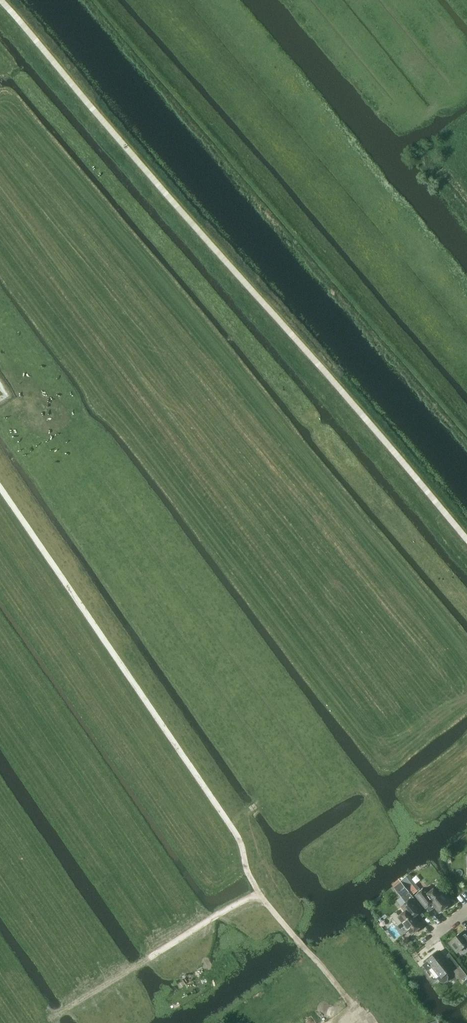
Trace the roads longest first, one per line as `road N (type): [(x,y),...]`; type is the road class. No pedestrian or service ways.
road 1 (track): [(296,938),(260,896),(240,840),(0,488)]

